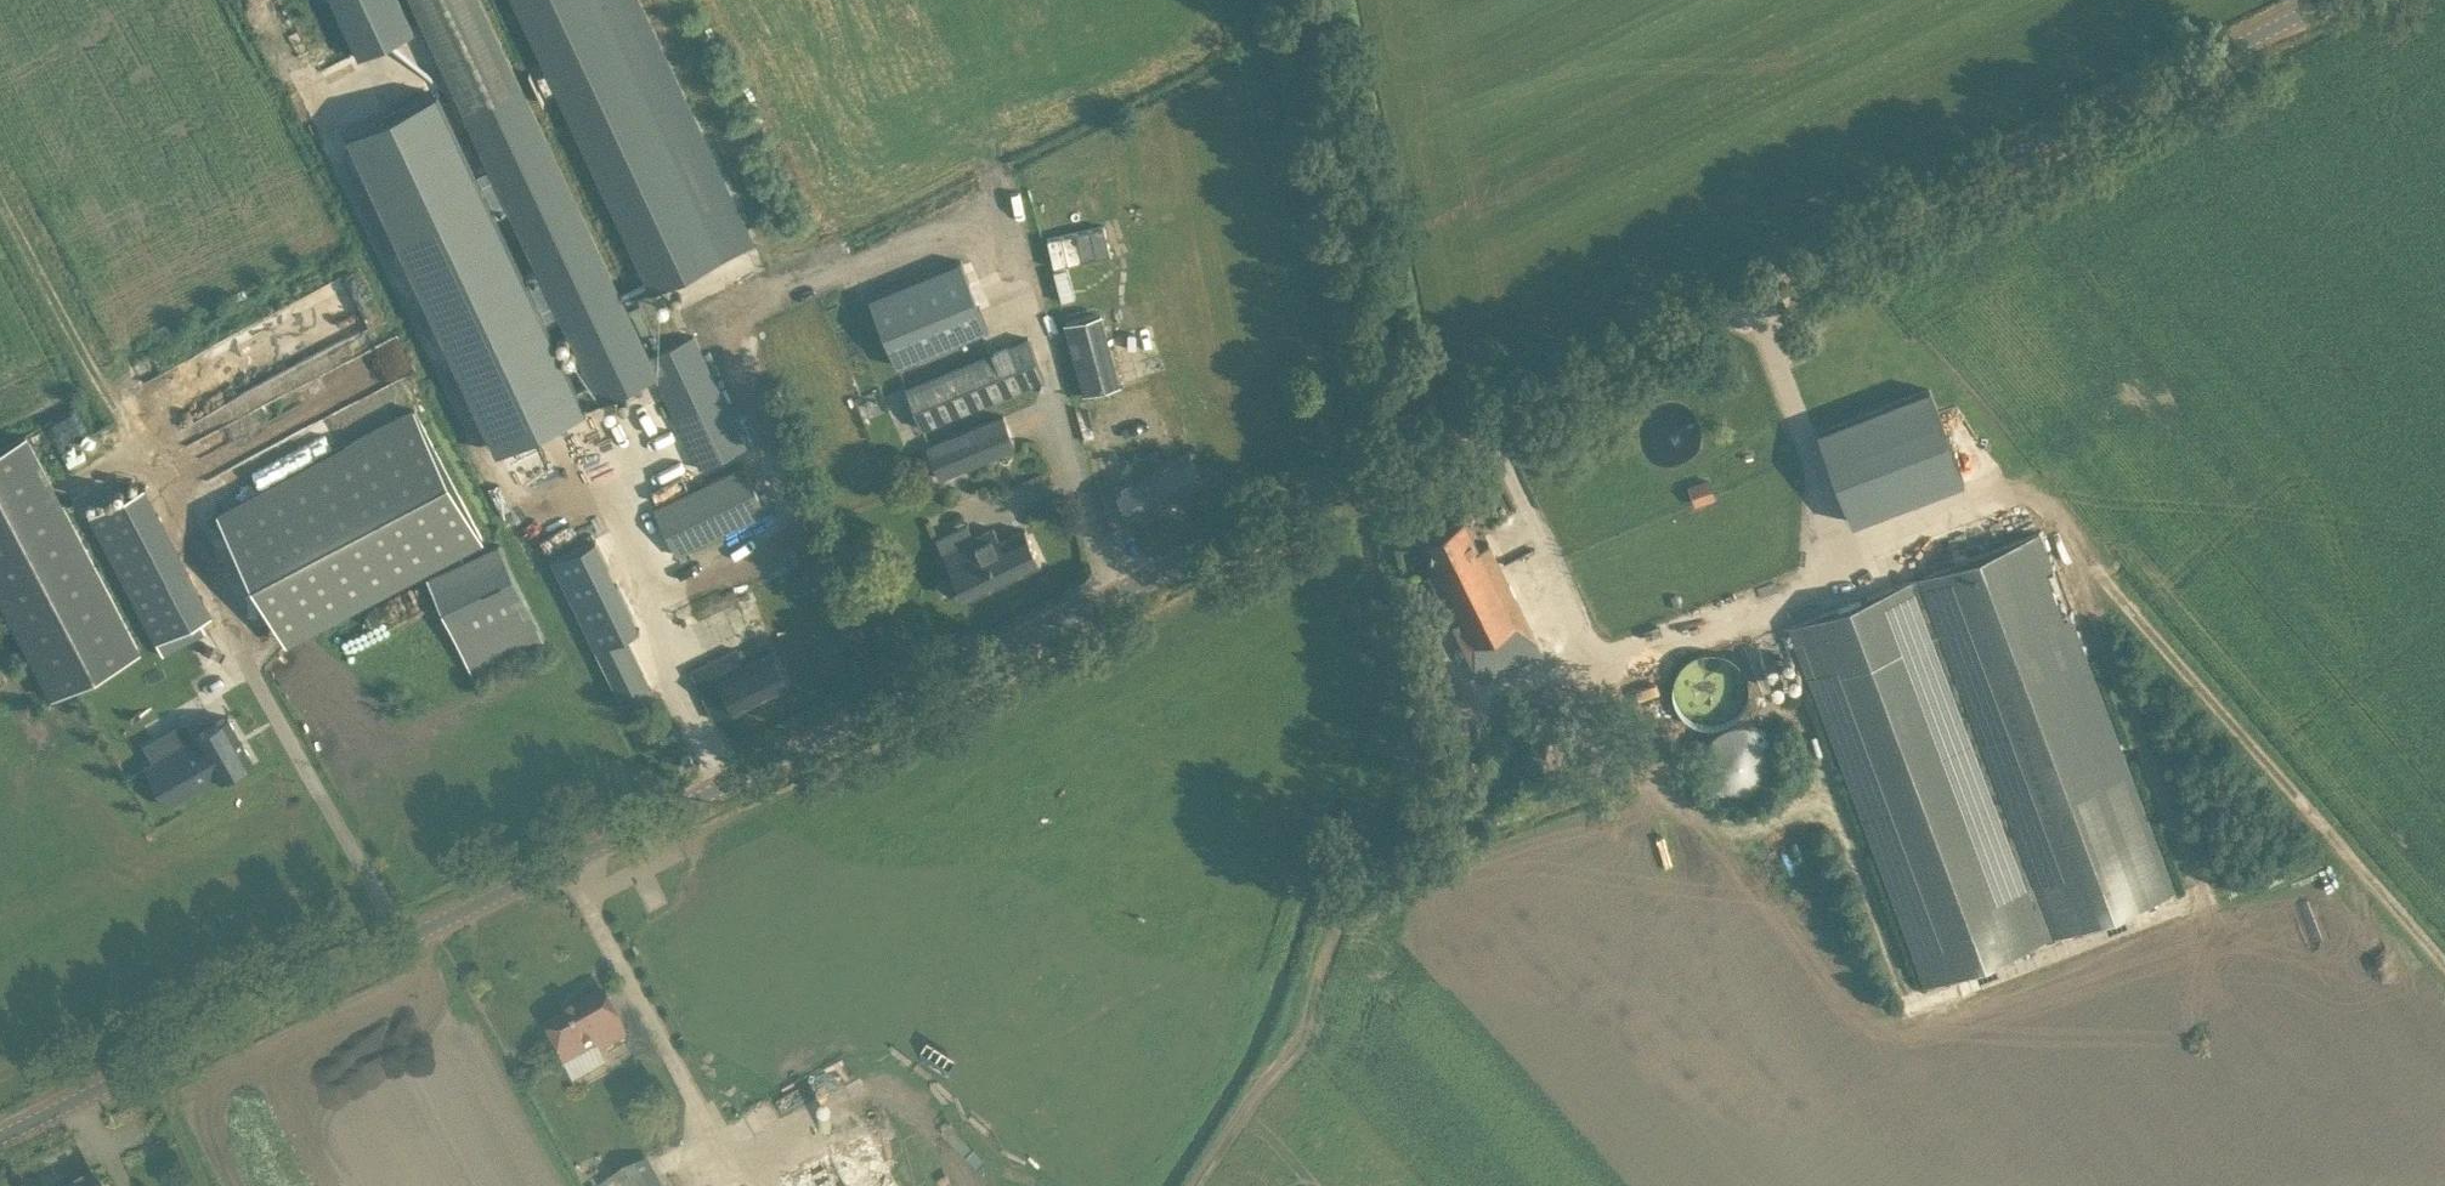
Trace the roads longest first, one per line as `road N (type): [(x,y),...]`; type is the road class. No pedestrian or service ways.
road 1 (tertiary): [(0,1139),(2330,0)]
road 2 (track): [(0,194),(125,421)]

